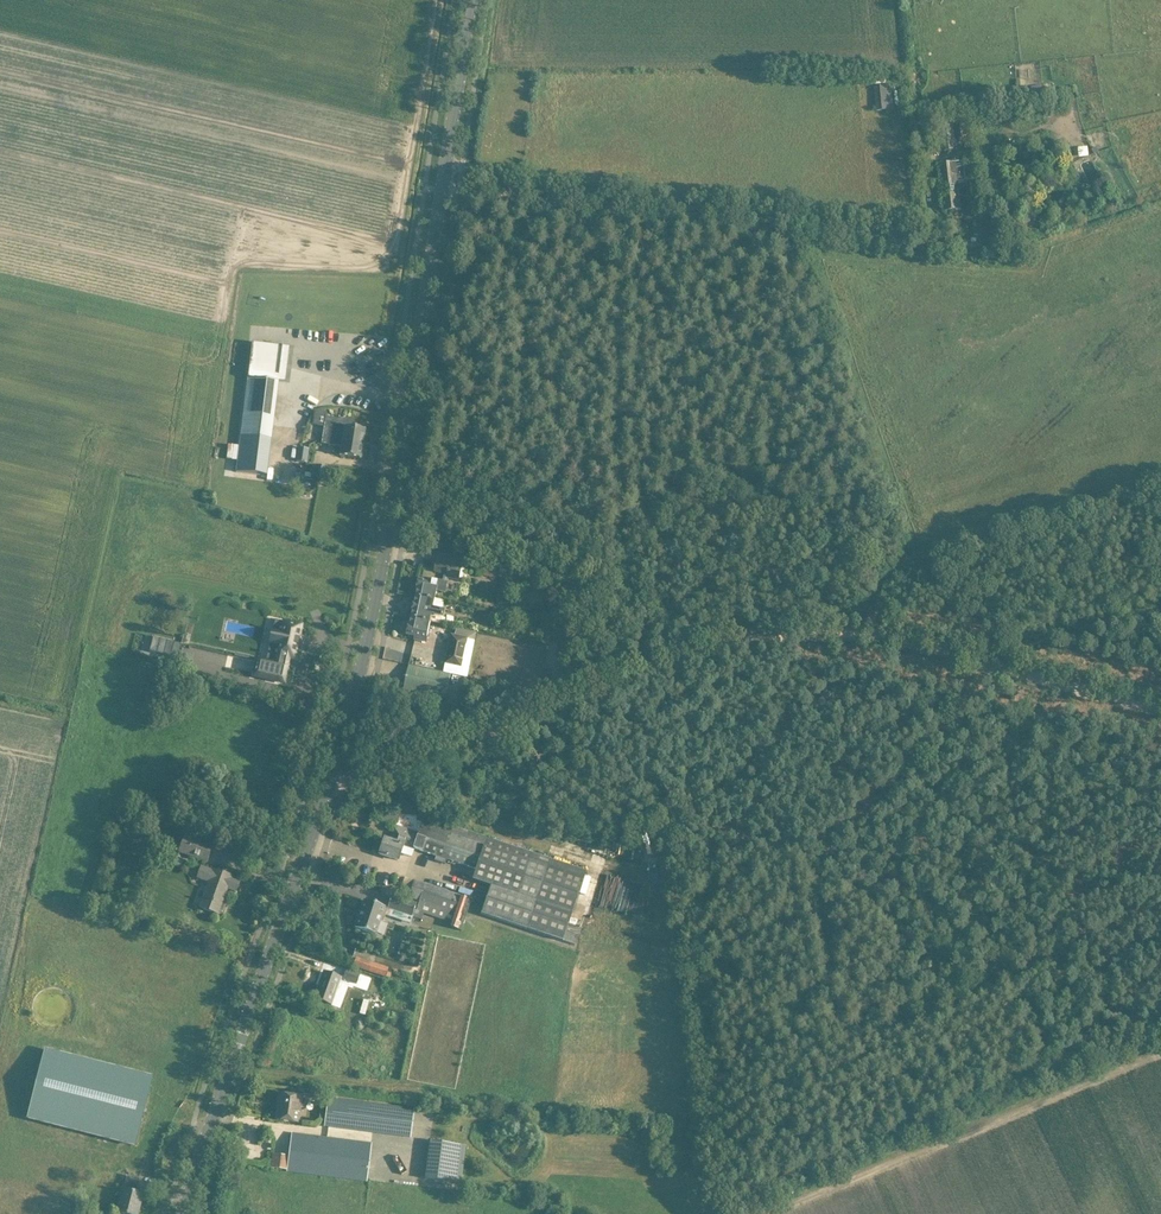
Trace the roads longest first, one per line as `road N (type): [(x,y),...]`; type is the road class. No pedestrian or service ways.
road 1 (secondary): [(182,1213),(324,796),(373,614),(471,0)]
road 2 (track): [(1160,709),(920,642),(845,632),(767,636),(344,788)]

